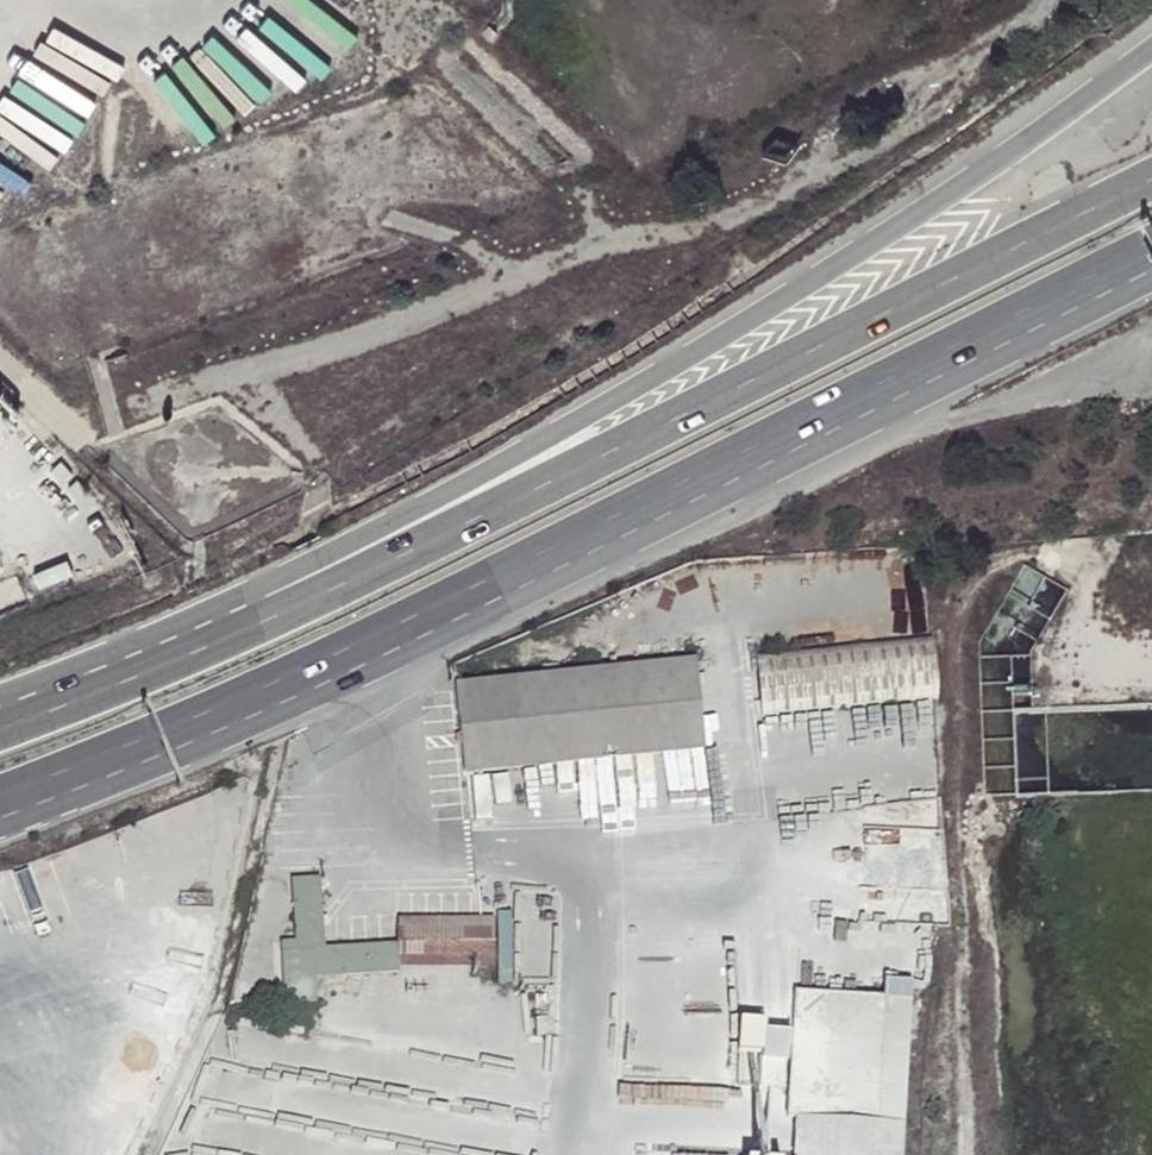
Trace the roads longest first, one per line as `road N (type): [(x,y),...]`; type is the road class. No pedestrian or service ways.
road 1 (trunk): [(1151,39),(920,207),(575,422),(15,717)]
road 2 (trunk): [(1151,181),(594,467),(303,602),(15,717)]
road 3 (trunk): [(0,804),(148,747),(615,527)]
road 4 (trunk): [(615,527),(1151,249)]
road 5 (trunk): [(615,527),(953,383),(1151,283)]

